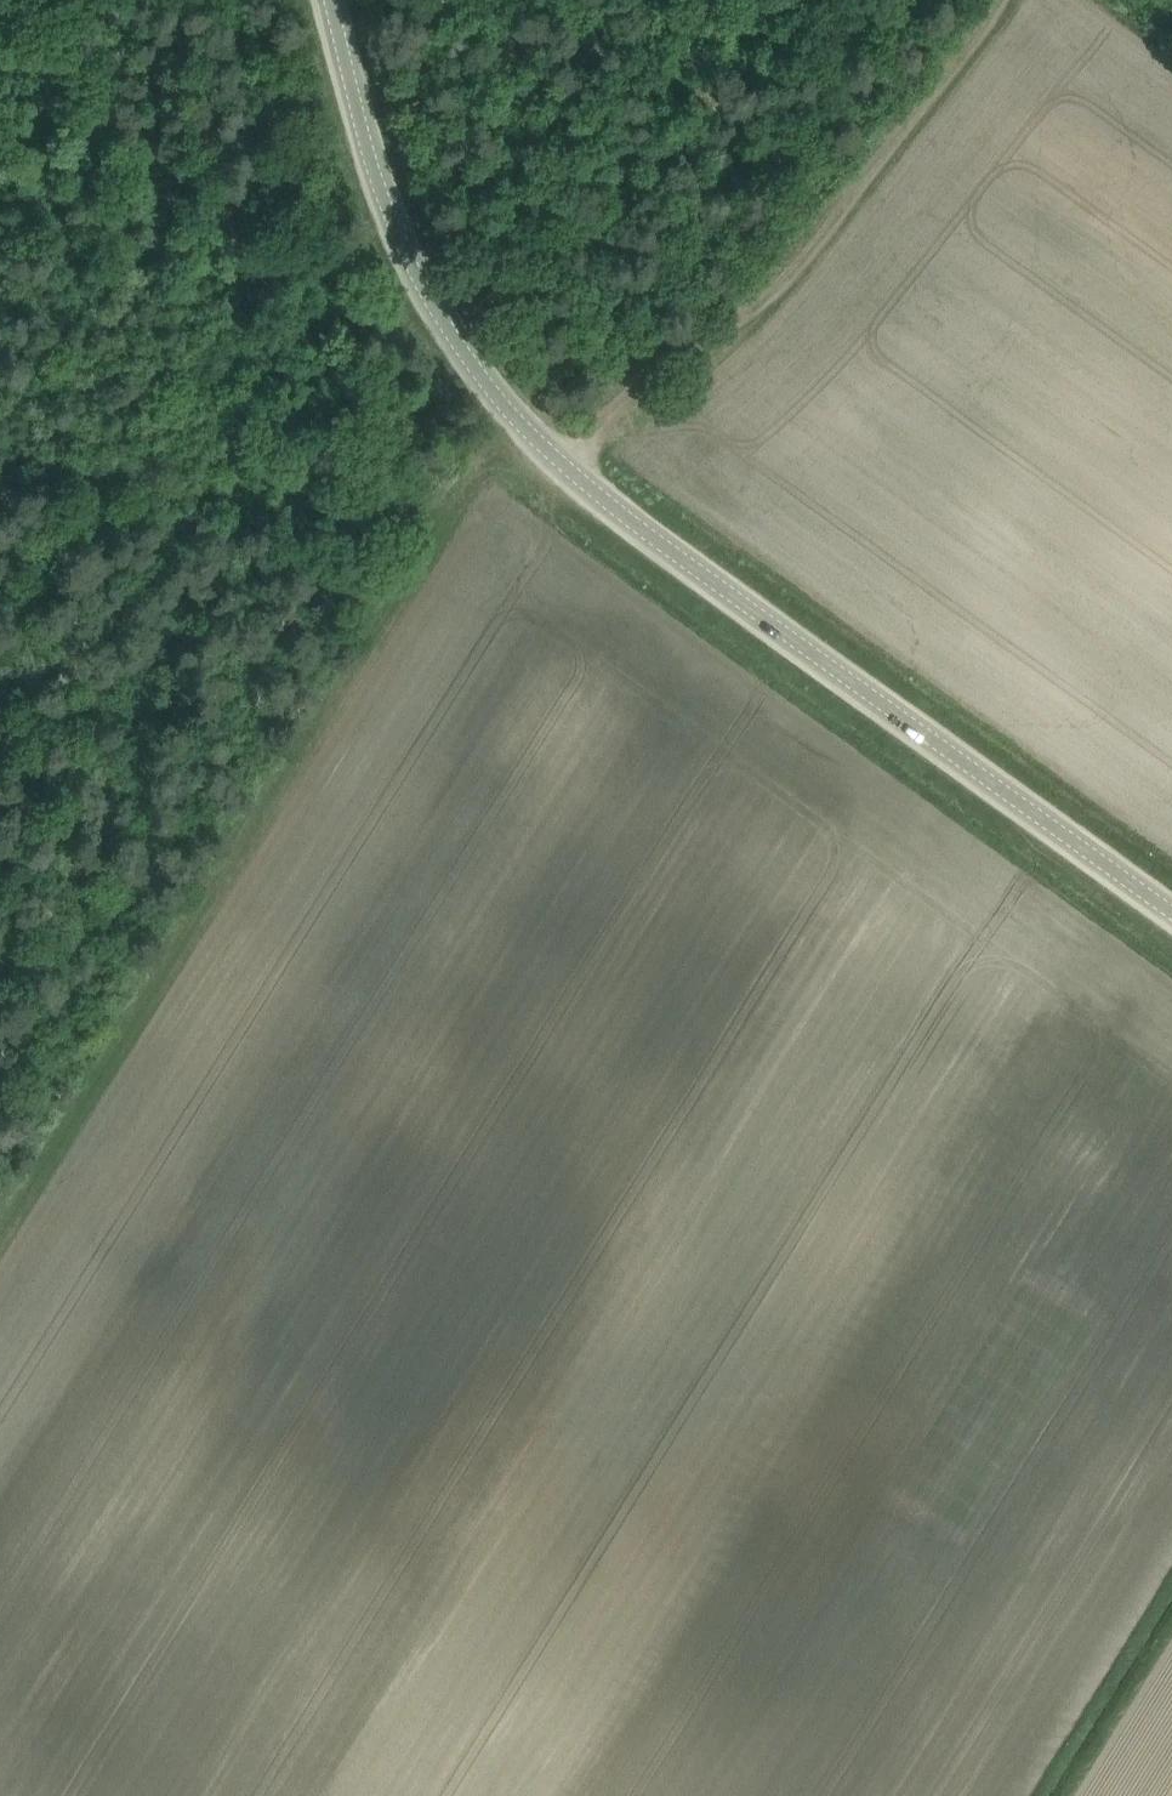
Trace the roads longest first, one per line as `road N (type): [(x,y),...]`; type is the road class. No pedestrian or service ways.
road 1 (tertiary): [(1171,906),(553,455),(470,358),(411,266),(328,0)]
road 2 (track): [(997,0),(750,307),(652,377),(574,470)]

